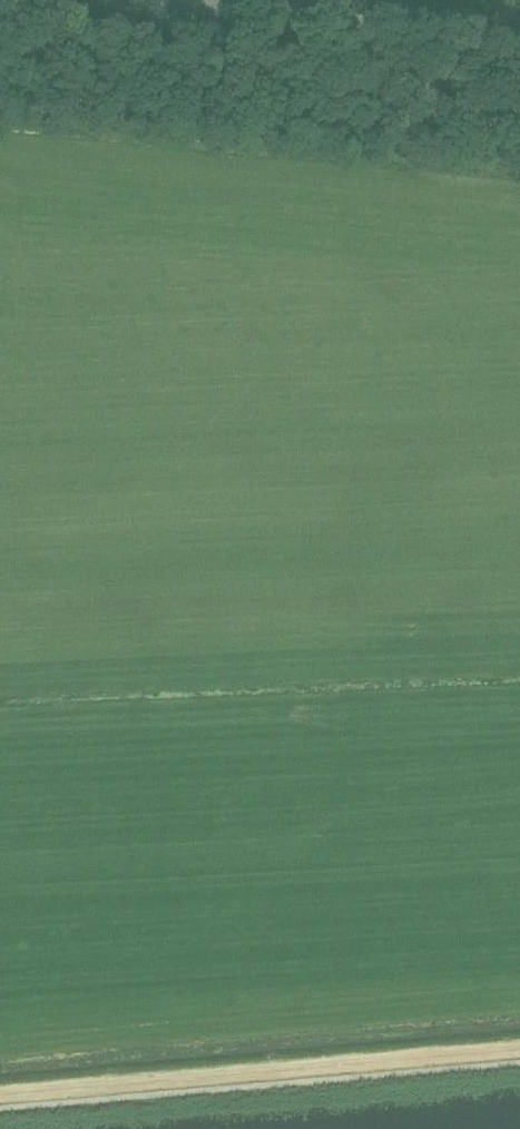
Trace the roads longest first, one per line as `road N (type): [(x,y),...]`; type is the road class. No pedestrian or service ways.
road 1 (track): [(519,1052),(0,1096)]
road 2 (unclassified): [(519,48),(178,0)]

